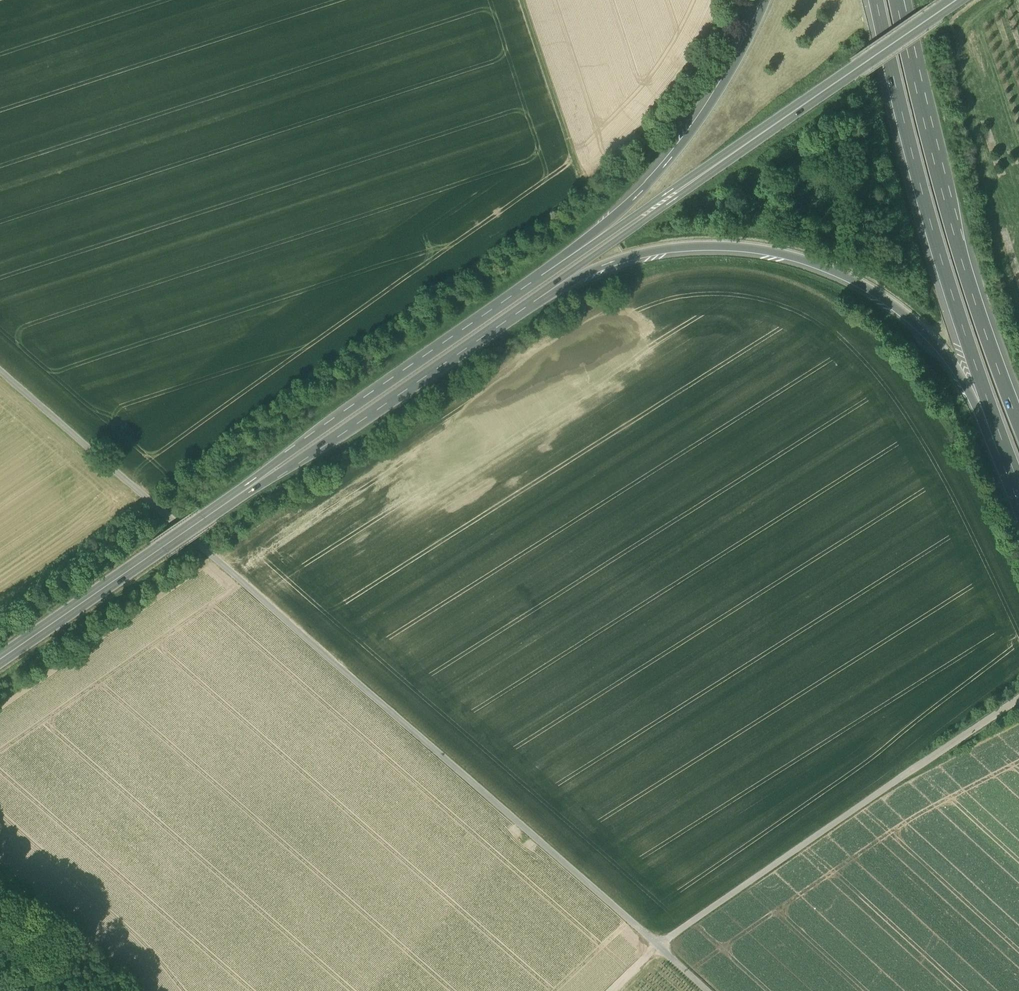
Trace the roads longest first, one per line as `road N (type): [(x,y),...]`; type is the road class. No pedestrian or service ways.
road 1 (track): [(0,371),(658,945)]
road 2 (motorway): [(530,298),(625,256),(690,244),(758,248),(837,270),(936,339),(963,376),(1018,499)]
road 3 (motorway): [(876,0),(950,291),(1018,477)]
road 4 (track): [(658,945),(1018,698)]
road 5 (motorway): [(1018,418),(962,262),(896,0)]
road 6 (motorway): [(543,276),(228,499)]
road 7 (motorway): [(228,499),(530,298)]
road 8 (motorway): [(766,0),(688,136),(646,186),(543,276)]
road 9 (motorway): [(718,162),(955,0)]
road 10 (motorway): [(0,657),(210,512)]
road 11 (motorway): [(530,298),(718,162)]
road 12 (motorway): [(718,162),(543,276)]
road 13 (track): [(527,0),(587,175)]

